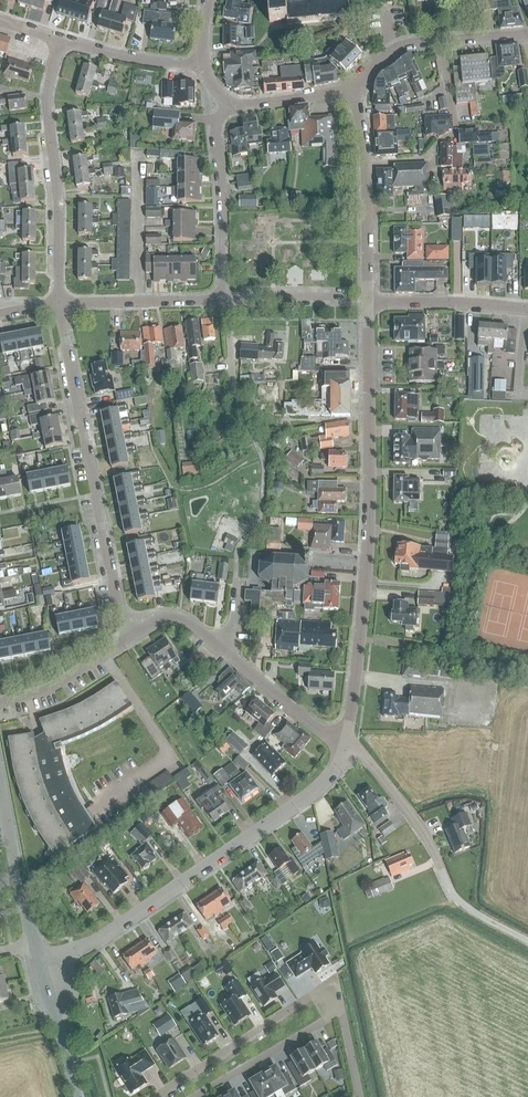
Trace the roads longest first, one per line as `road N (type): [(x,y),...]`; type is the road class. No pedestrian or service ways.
road 1 (residential): [(348,745),(368,524),(366,303)]
road 2 (residential): [(38,964),(97,941),(285,813),(320,785),(348,745)]
road 3 (residential): [(127,639),(59,303)]
road 4 (residential): [(59,303),(60,204),(45,101),(63,40)]
road 5 (residential): [(156,1096),(327,986),(341,1009)]
road 6 (residential): [(226,300),(217,140),(228,101)]
road 7 (residential): [(364,164),(420,160),(455,133),(441,43)]
road 8 (residential): [(456,899),(409,812),(348,745)]
road 9 (residential): [(341,1009),(191,1096)]
road 10 (residential): [(226,300),(59,303)]
road 11 (residential): [(216,646),(348,745)]
road 12 (residential): [(527,308),(366,303)]
road 13 (tertiary): [(34,945),(1,796)]
road 14 (residential): [(205,64),(148,61),(63,40)]
road 15 (residential): [(0,703),(53,687),(127,639)]
road 16 (residential): [(366,303),(226,300)]
road 17 (residential): [(366,303),(364,164)]
road 18 (tertiary): [(78,1096),(38,964)]
road 19 (residential): [(242,427),(226,300)]
road 20 (residential): [(355,94),(228,101)]

